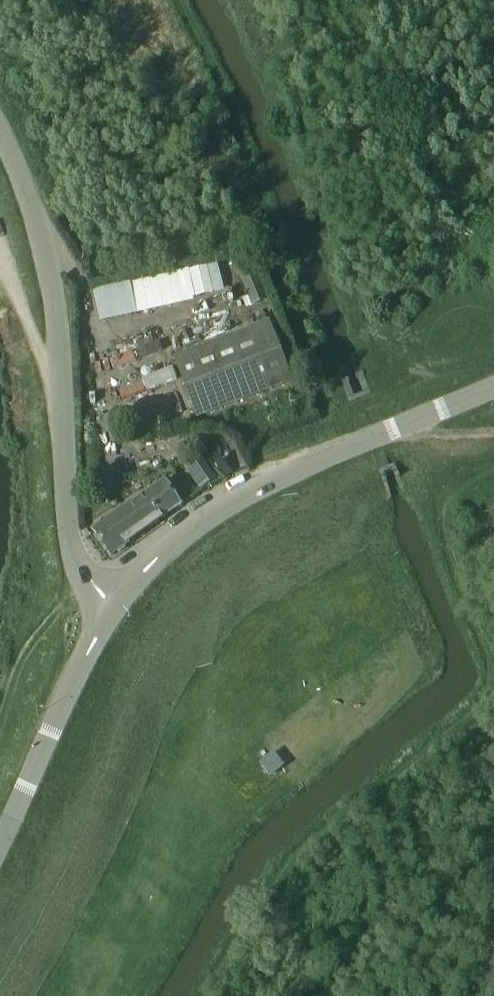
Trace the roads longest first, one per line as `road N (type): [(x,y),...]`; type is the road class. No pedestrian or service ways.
road 1 (unclassified): [(99,612),(64,527),(57,277),(0,137)]
road 2 (tertiary): [(99,612),(160,552),(224,506),(493,387)]
road 3 (tertiary): [(0,840),(99,612)]
road 4 (track): [(347,416),(460,373),(493,384)]
road 5 (track): [(0,267),(59,393)]

